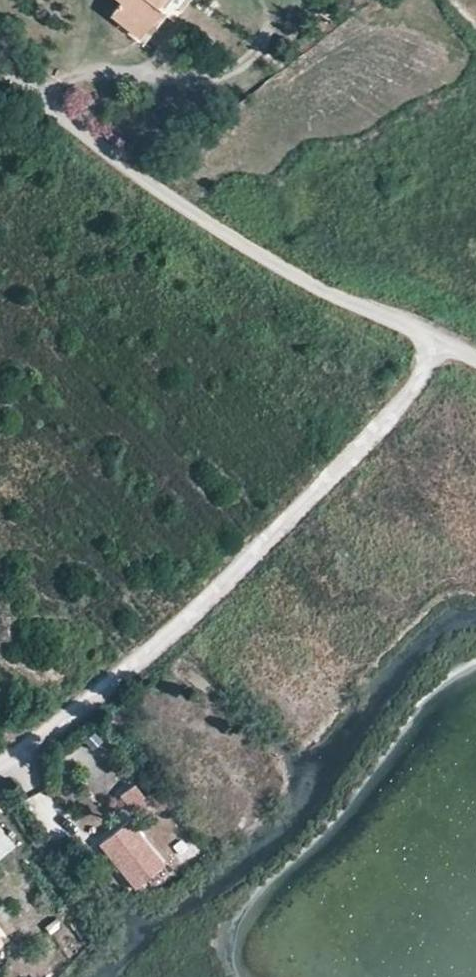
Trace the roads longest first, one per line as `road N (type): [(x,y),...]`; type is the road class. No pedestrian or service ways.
road 1 (unclassified): [(441,355),(208,600),(0,766)]
road 2 (unclassified): [(441,355),(99,147),(0,77)]

